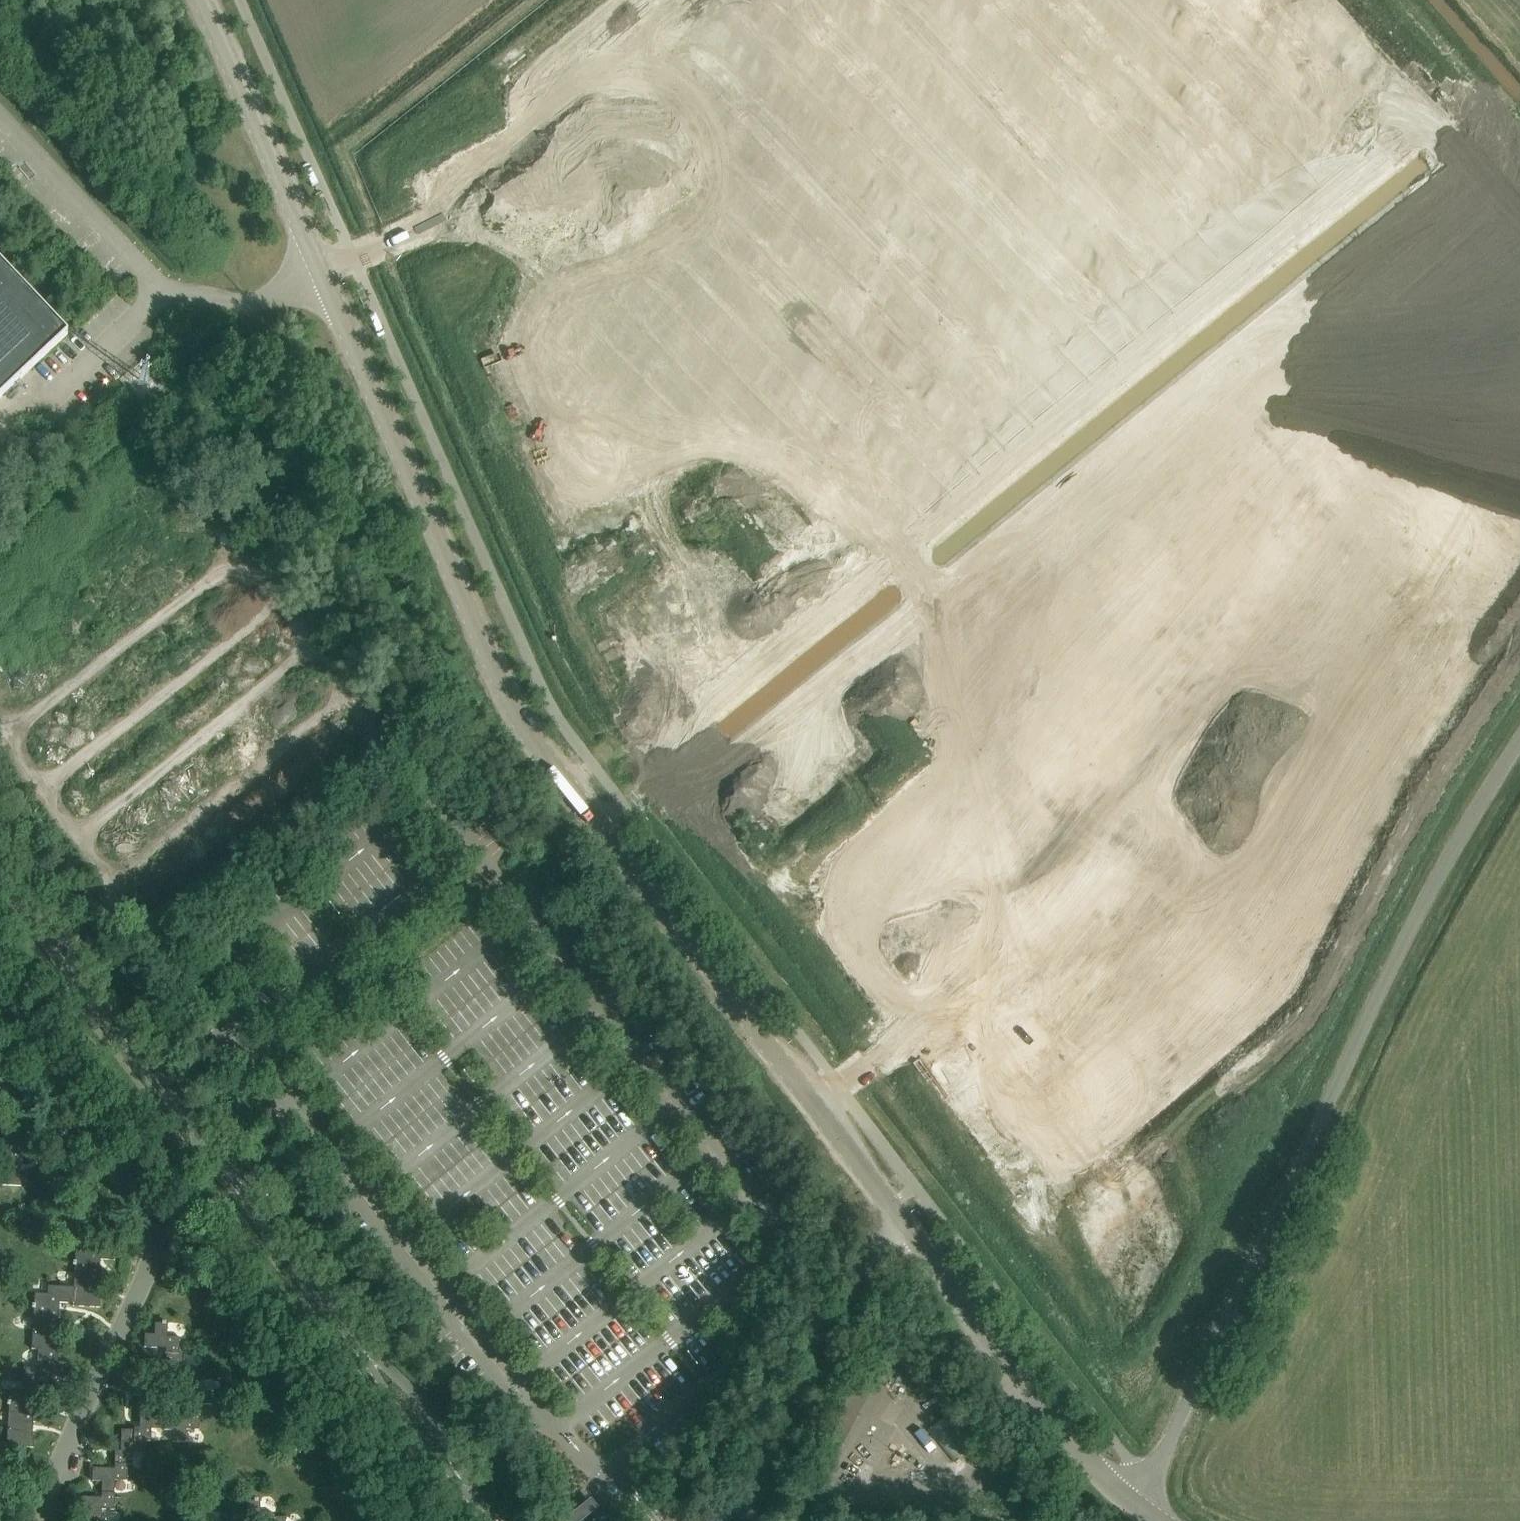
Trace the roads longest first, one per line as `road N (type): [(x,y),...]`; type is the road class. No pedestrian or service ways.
road 1 (tertiary): [(1141,1506),(1053,1427),(535,740),(472,623),(200,0)]
road 2 (unclassified): [(1141,1506),(1415,916),(1519,739)]

